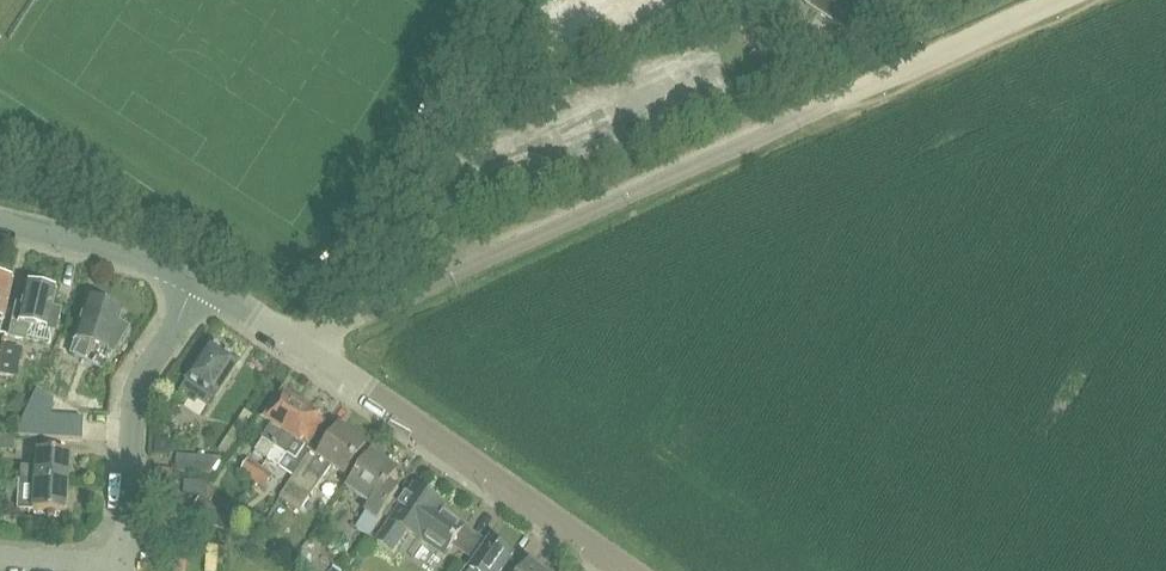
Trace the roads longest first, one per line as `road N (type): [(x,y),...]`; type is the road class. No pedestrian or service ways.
road 1 (unclassified): [(306,346),(332,323),(1060,0)]
road 2 (unclassified): [(626,570),(306,346)]
road 3 (residential): [(119,563),(137,379),(198,284)]
road 4 (unclassified): [(198,284),(112,249),(0,223)]

